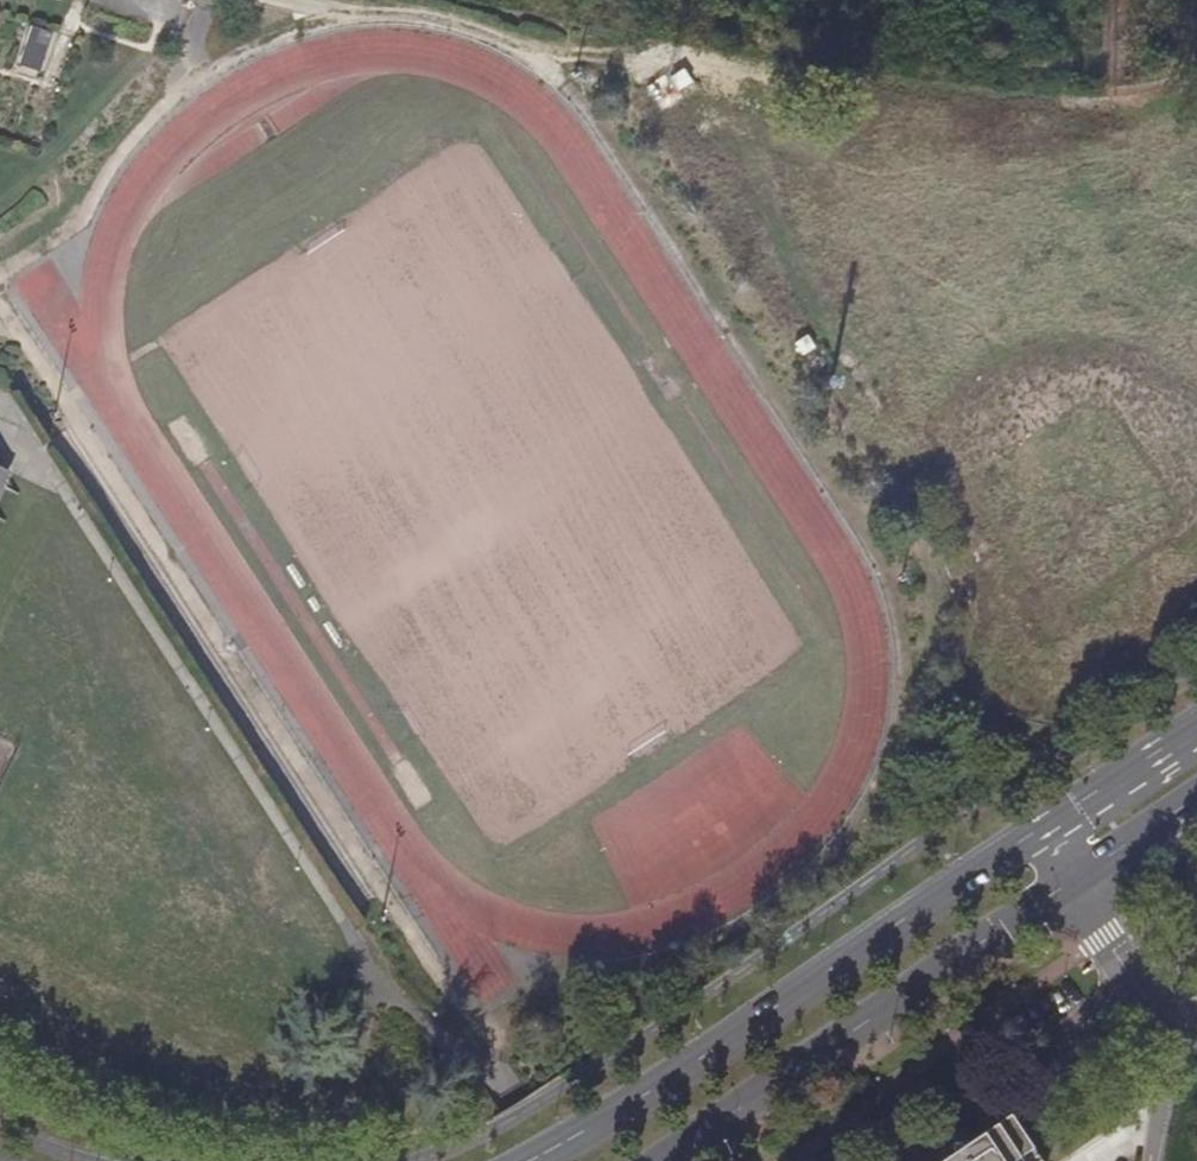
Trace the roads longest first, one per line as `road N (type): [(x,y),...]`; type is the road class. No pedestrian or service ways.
road 1 (secondary): [(1048,829),(533,1160)]
road 2 (secondary): [(667,1160),(1078,890)]
road 3 (residential): [(1078,890),(1147,1000),(1174,1020),(1196,1024)]
road 4 (secondary): [(1196,730),(1048,829)]
road 5 (secondary): [(1078,890),(1196,811)]

